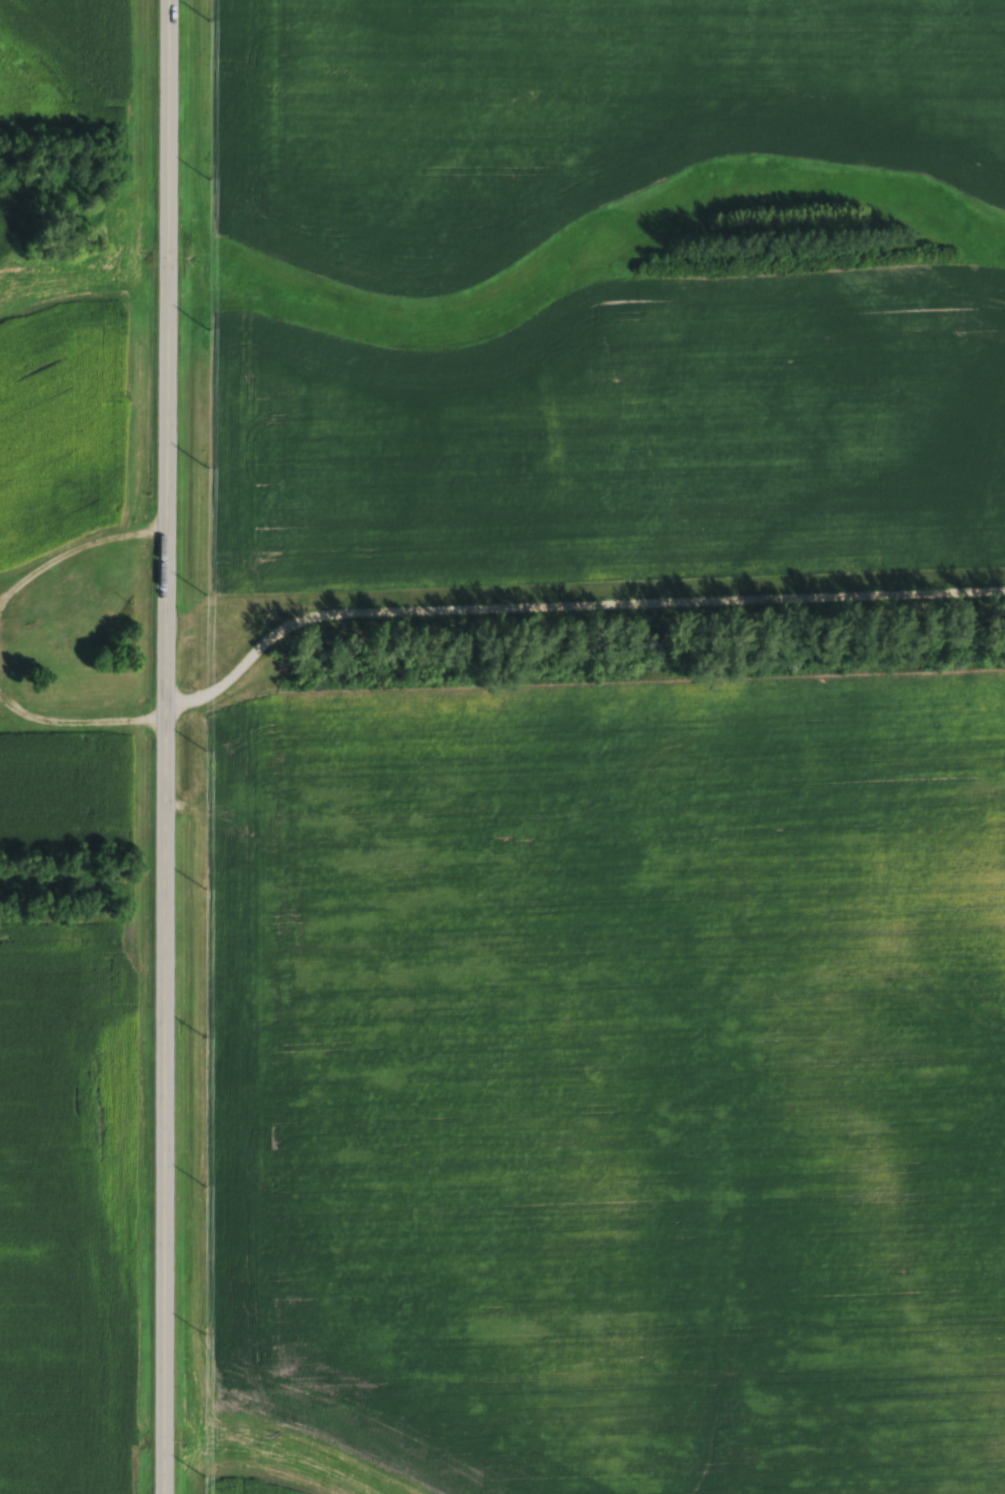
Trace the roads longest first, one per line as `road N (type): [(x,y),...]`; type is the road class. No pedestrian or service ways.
road 1 (tertiary): [(172,1493),(176,0)]

